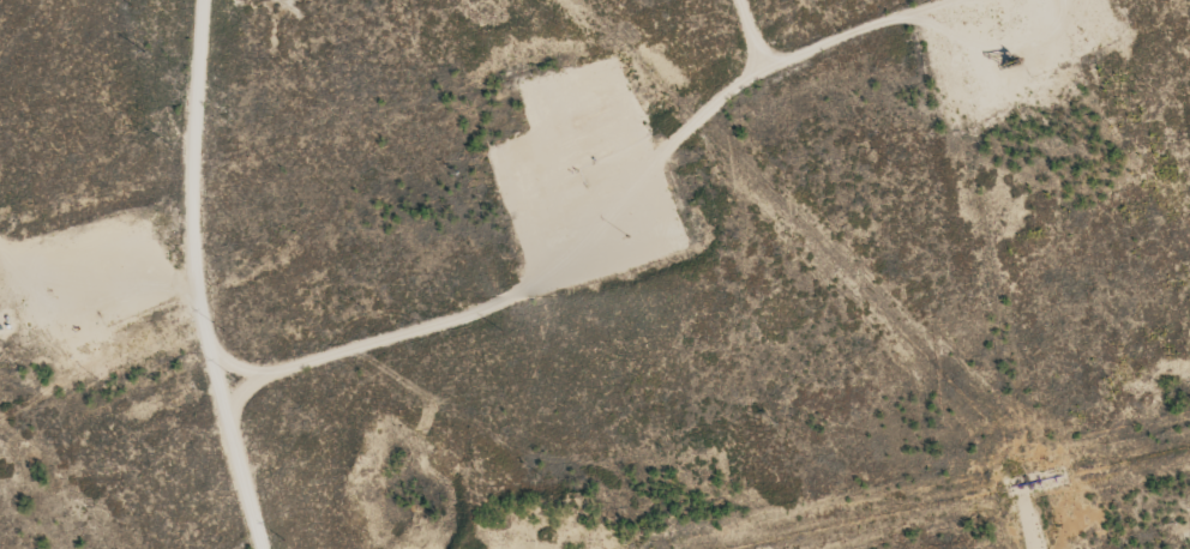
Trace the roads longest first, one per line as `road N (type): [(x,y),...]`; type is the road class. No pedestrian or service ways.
road 1 (track): [(258,548),(206,356),(194,267),(191,157),(209,0)]

